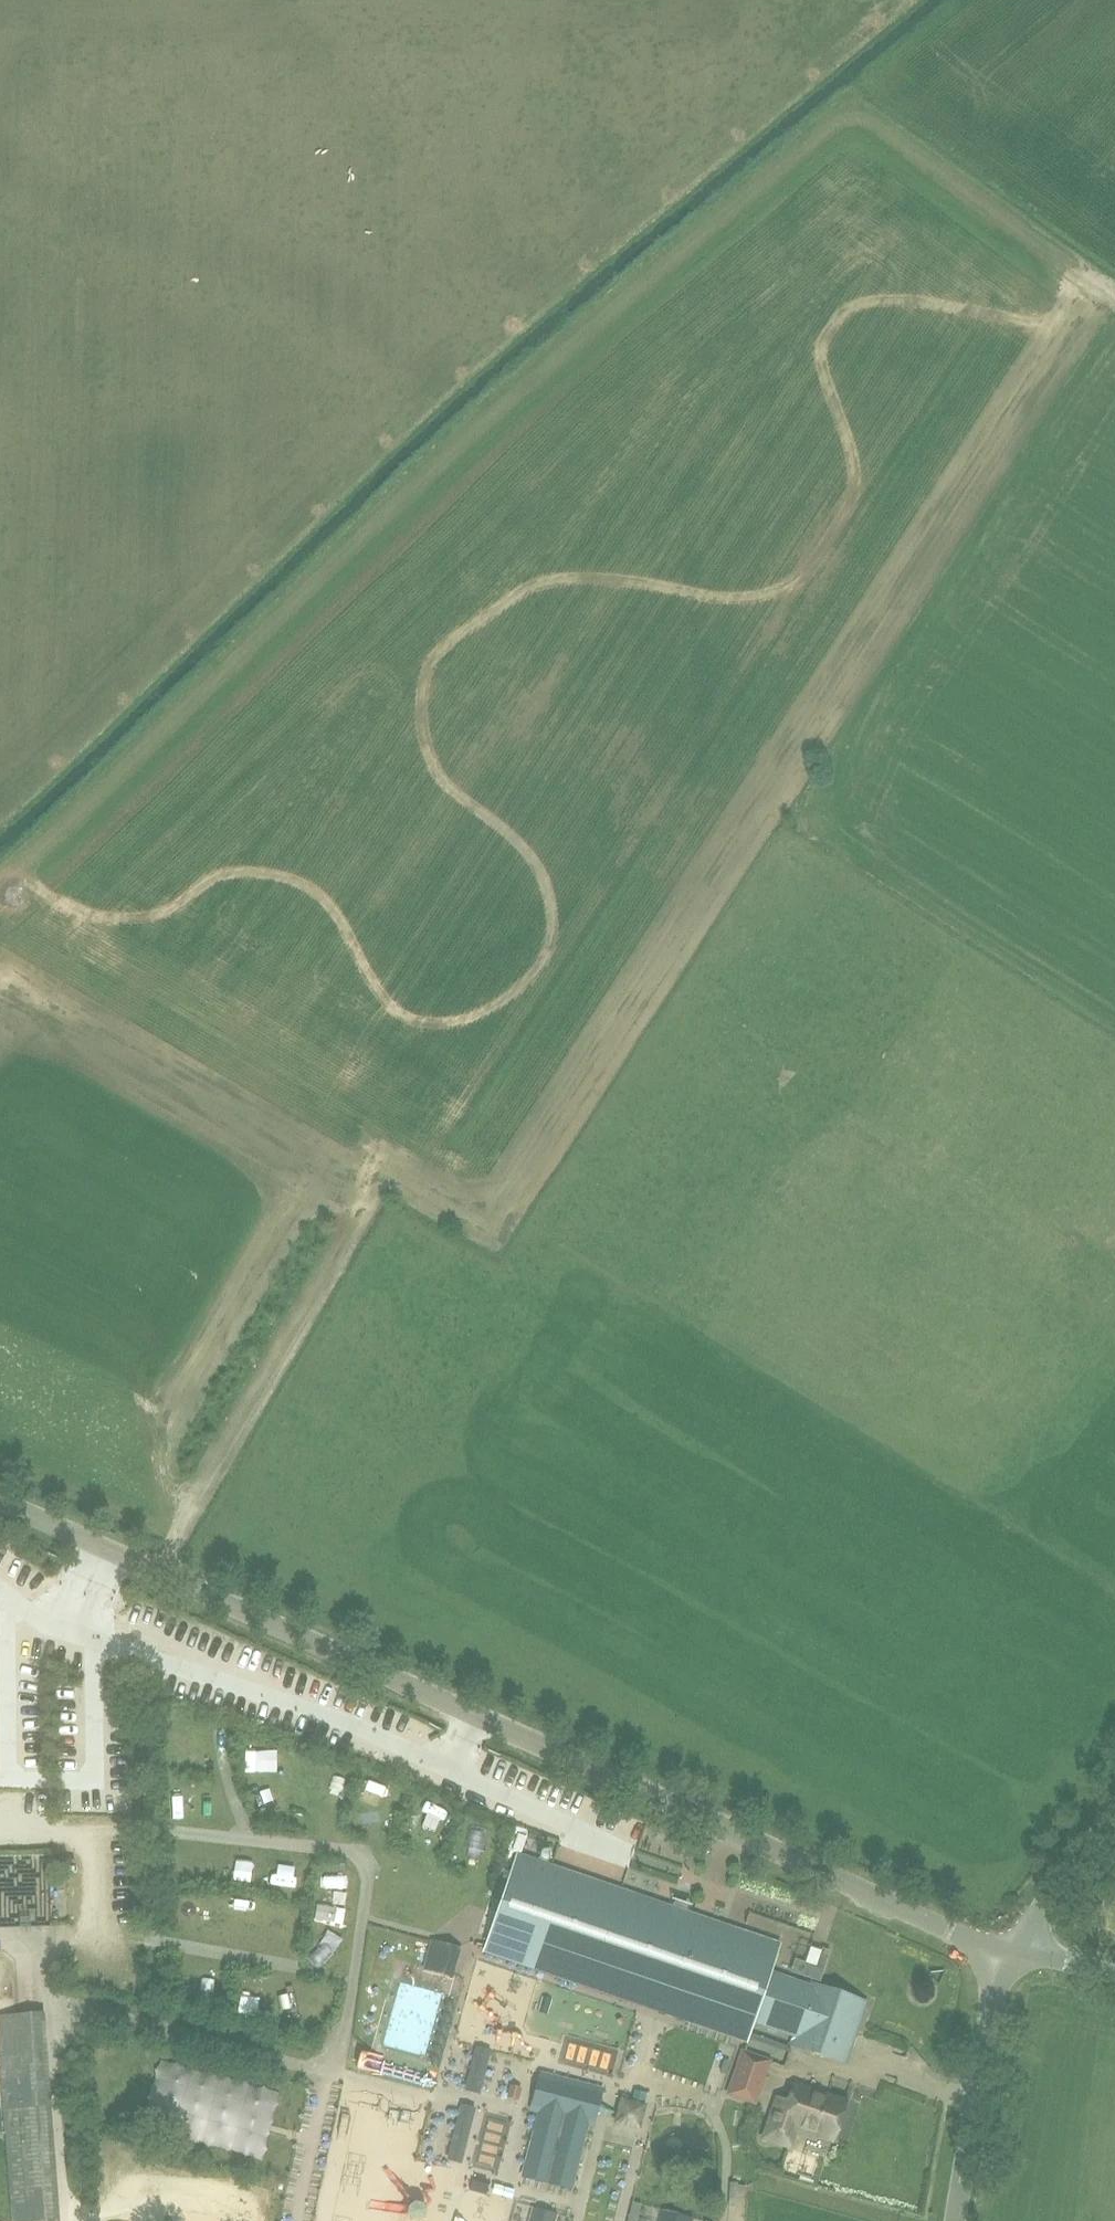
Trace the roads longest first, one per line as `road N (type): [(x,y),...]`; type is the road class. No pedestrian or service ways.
road 1 (unclassified): [(1006,1951),(0,1497)]
road 2 (unclassified): [(958,2220),(1006,1951)]
road 3 (unclassified): [(1006,1951),(1114,1818)]

